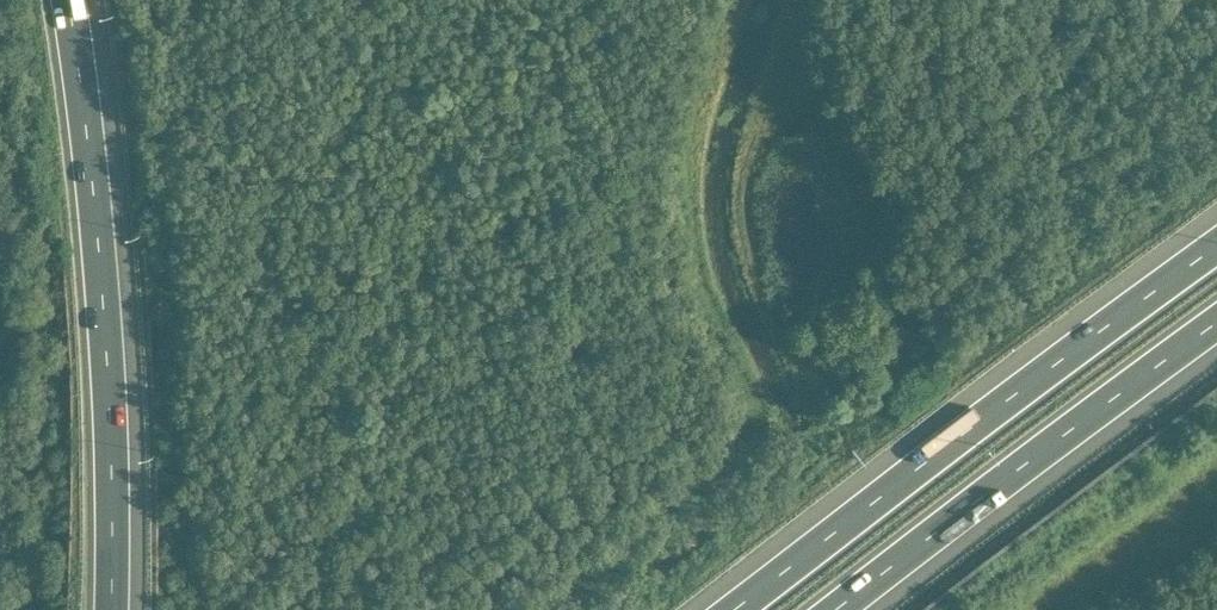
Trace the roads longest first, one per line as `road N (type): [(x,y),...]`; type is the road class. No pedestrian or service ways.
road 1 (motorway): [(110,609),(109,386),(71,0)]
road 2 (motorway): [(1216,245),(731,609)]
road 3 (motorway): [(831,609),(1216,322)]

